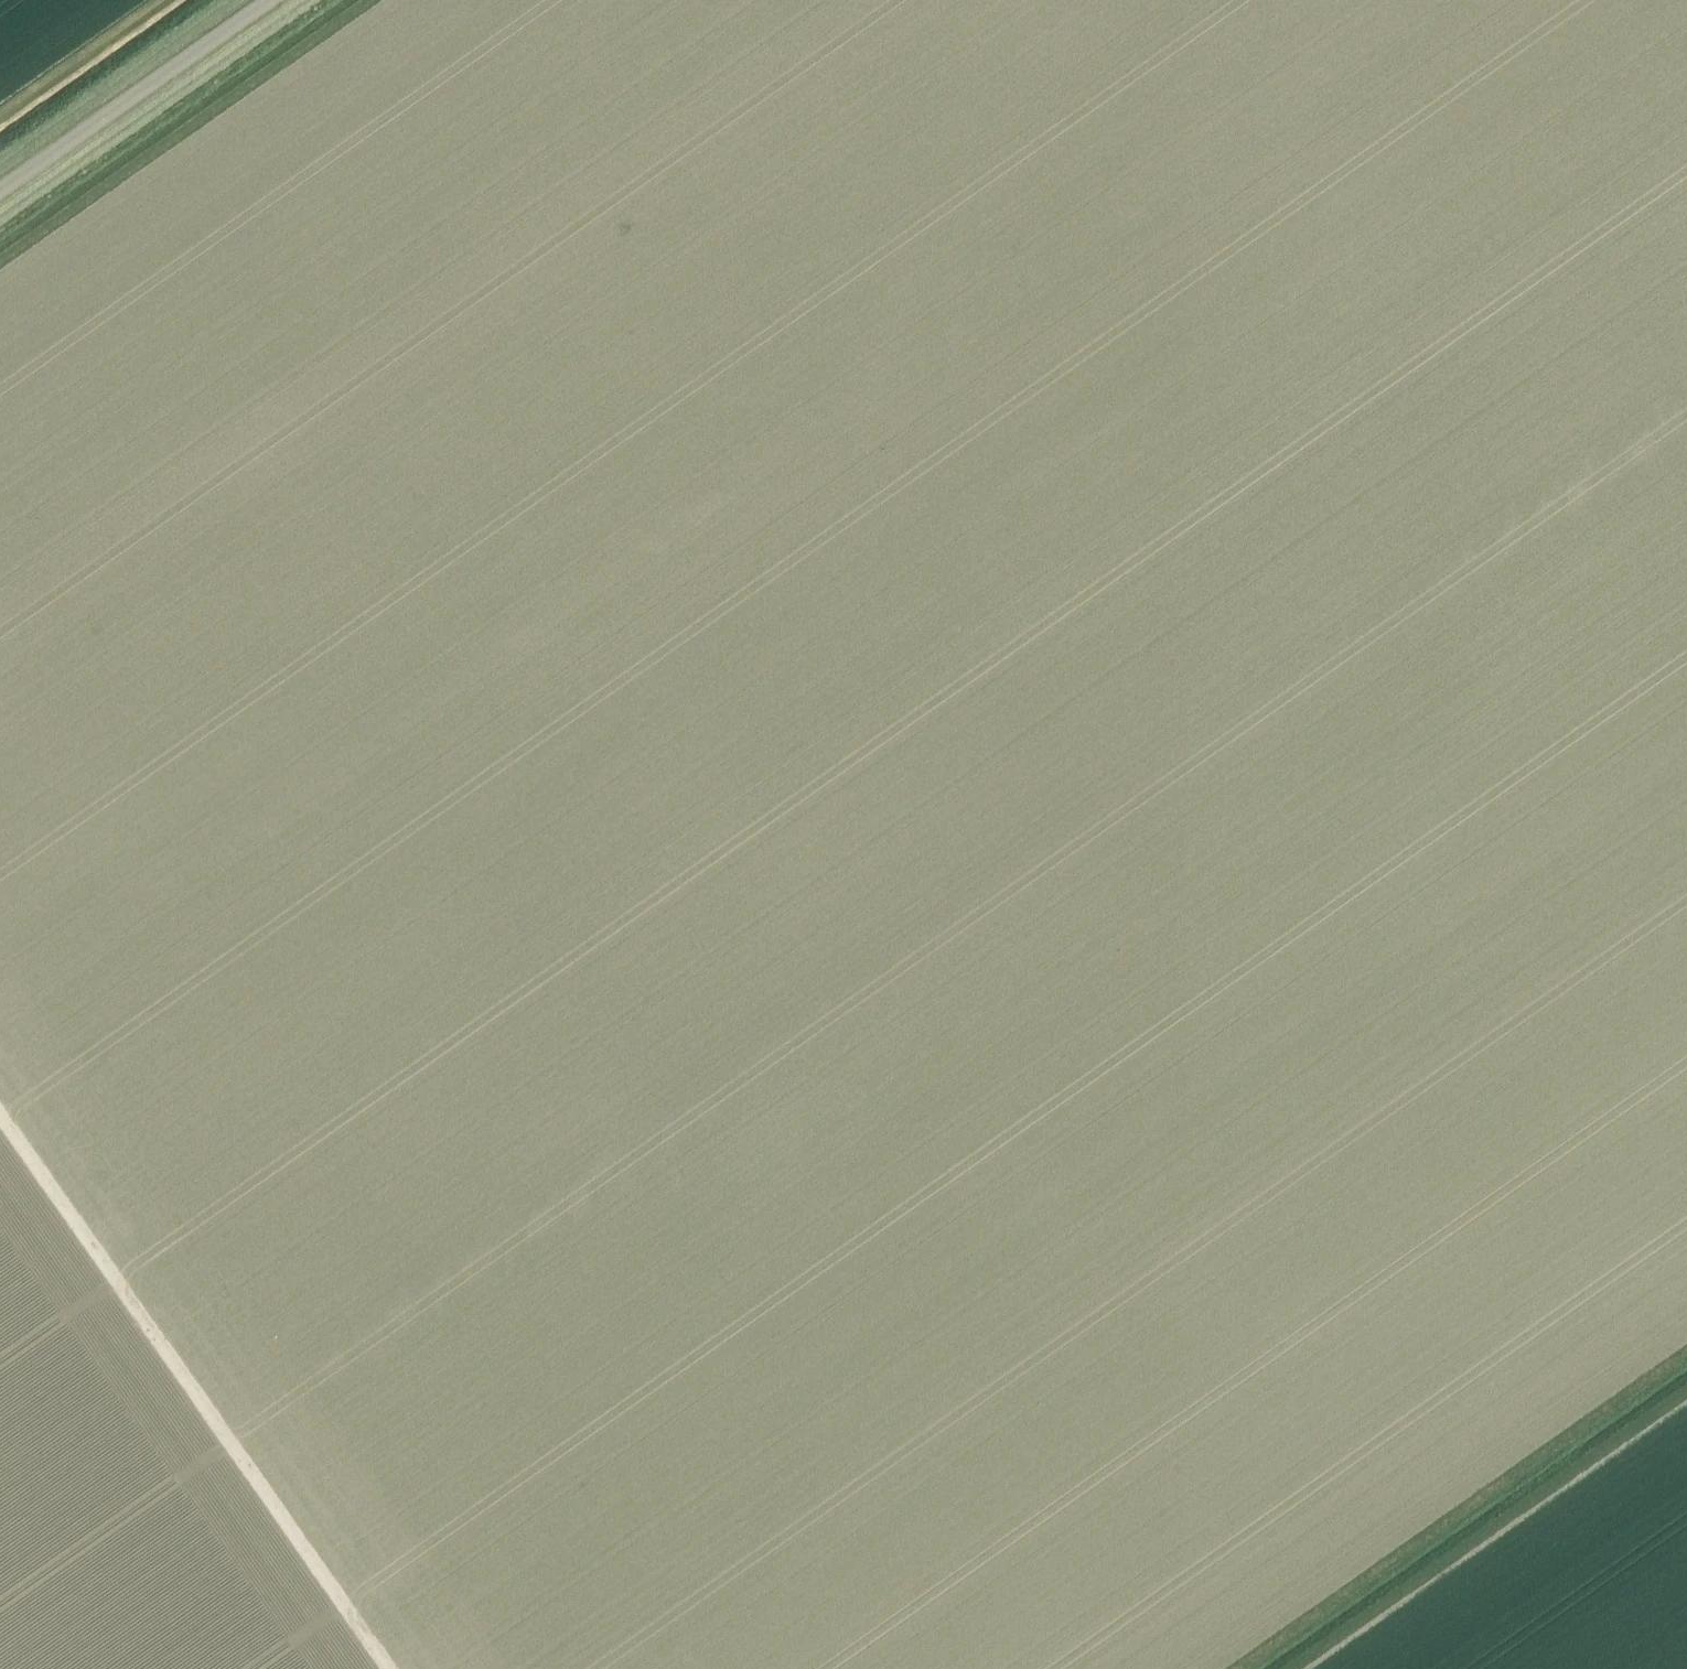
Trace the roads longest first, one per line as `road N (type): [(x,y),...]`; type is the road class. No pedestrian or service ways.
road 1 (track): [(0,1117),(387,1668)]
road 2 (unclassified): [(0,187),(265,0)]

